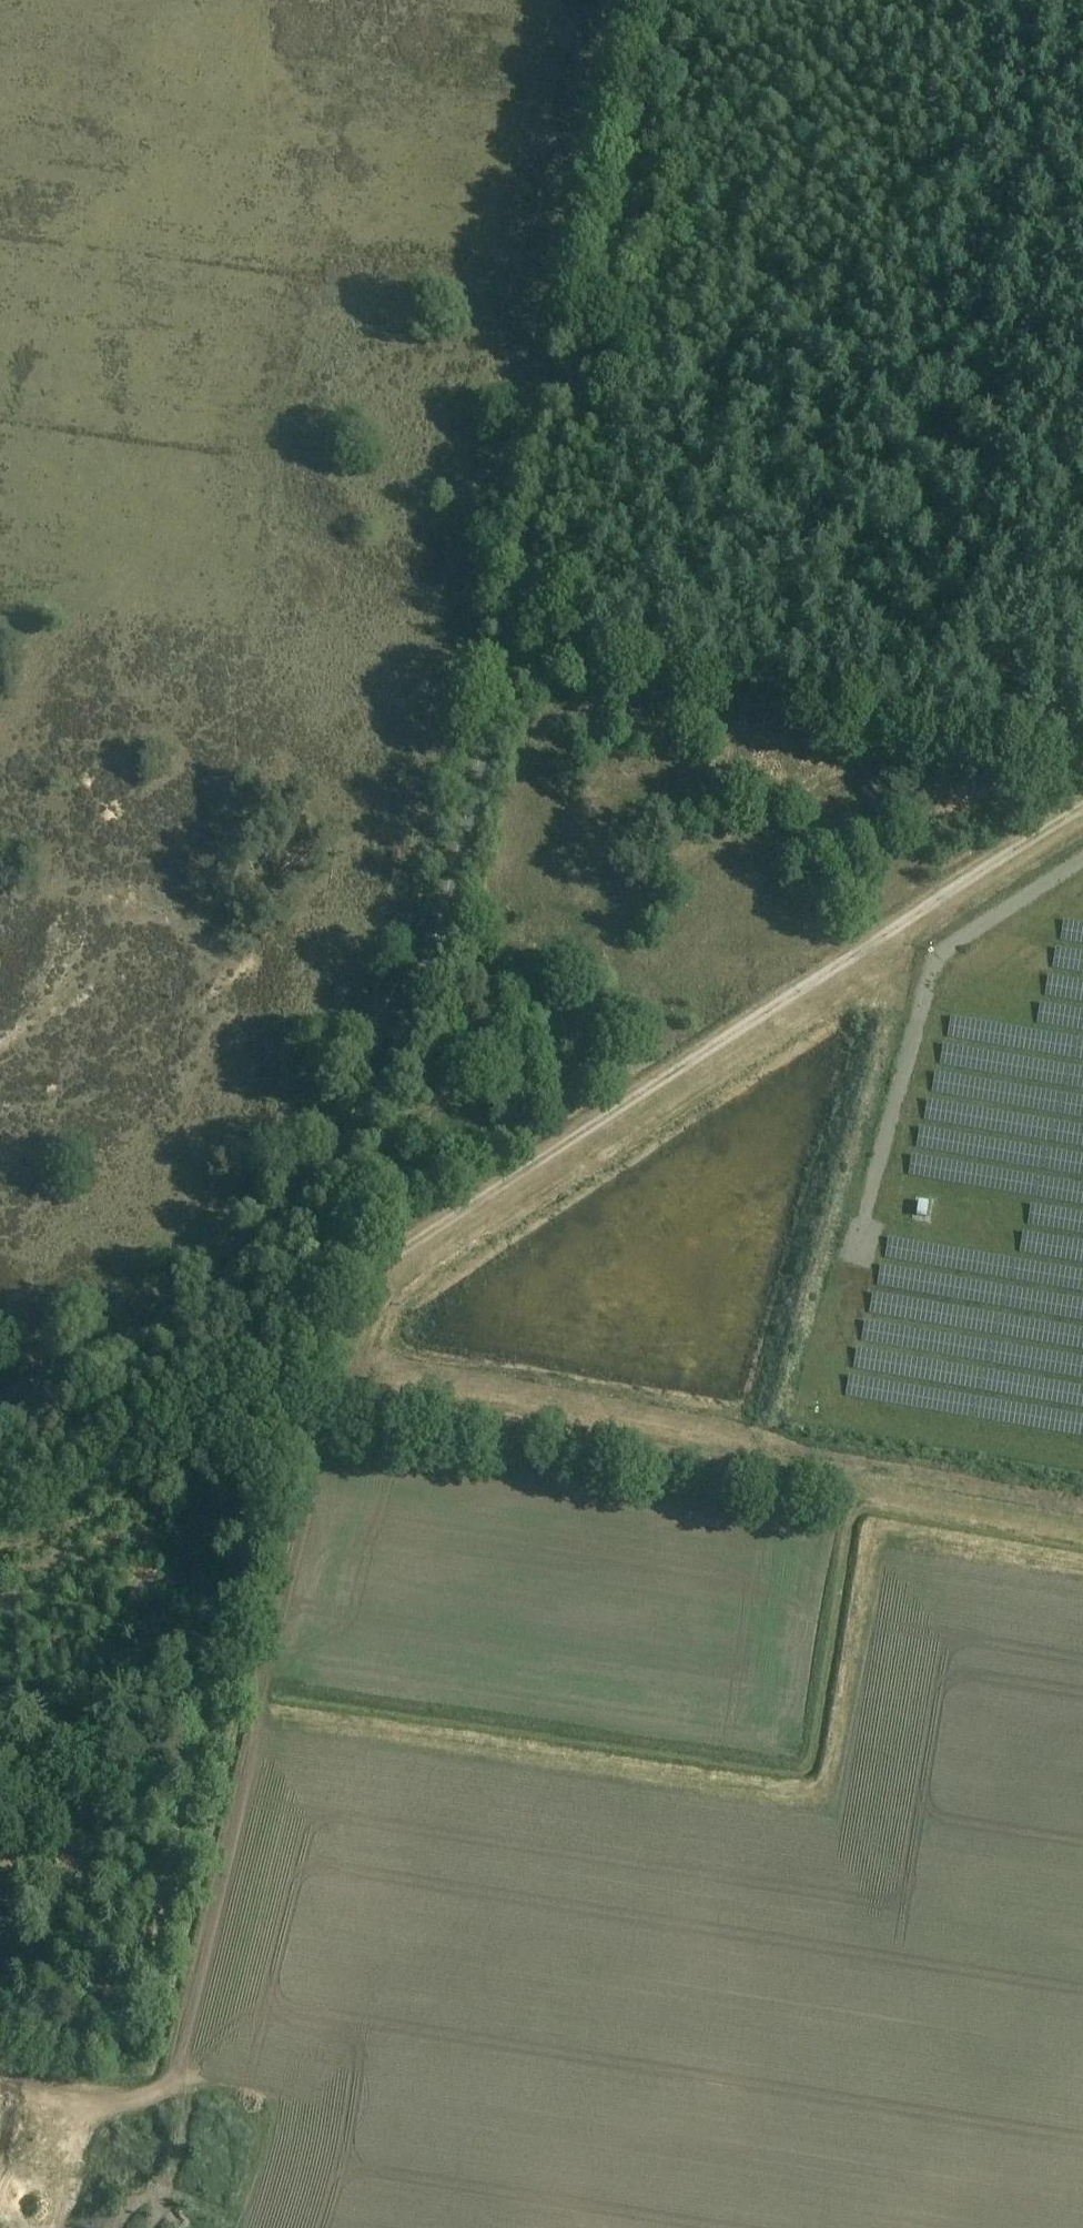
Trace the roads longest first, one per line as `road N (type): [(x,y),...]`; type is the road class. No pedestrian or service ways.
road 1 (unclassified): [(0,1408),(81,1376),(202,1300),(291,1215),(362,1130),(405,1050),(445,926),(669,0)]
road 2 (track): [(372,1268),(382,1288),(375,1322),(342,1359),(182,2060),(161,2091),(130,2103),(0,2087)]

